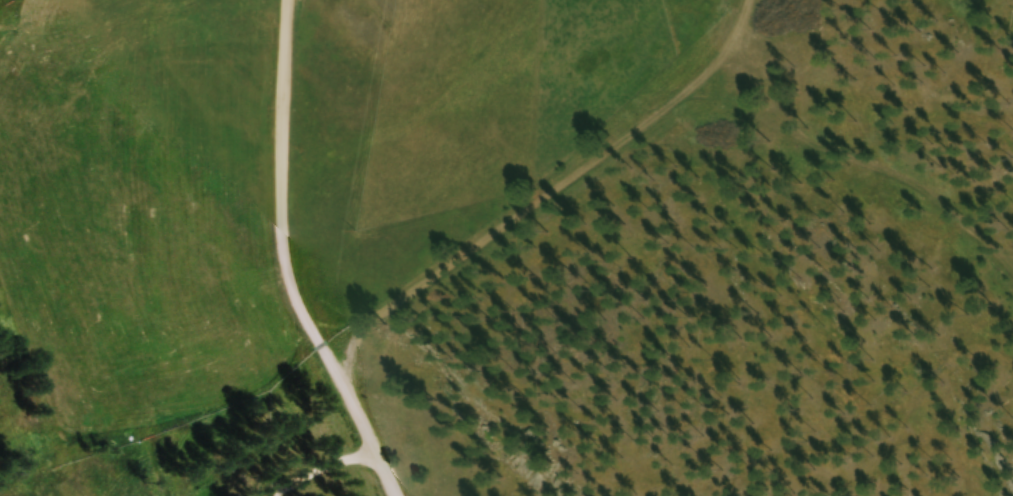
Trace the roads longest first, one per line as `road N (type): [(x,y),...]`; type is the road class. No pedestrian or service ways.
road 1 (track): [(338,375),(348,327),(716,57),(743,0)]
road 2 (residential): [(338,375),(297,308),(274,212),(284,0)]
road 3 (residential): [(399,495),(338,375)]

